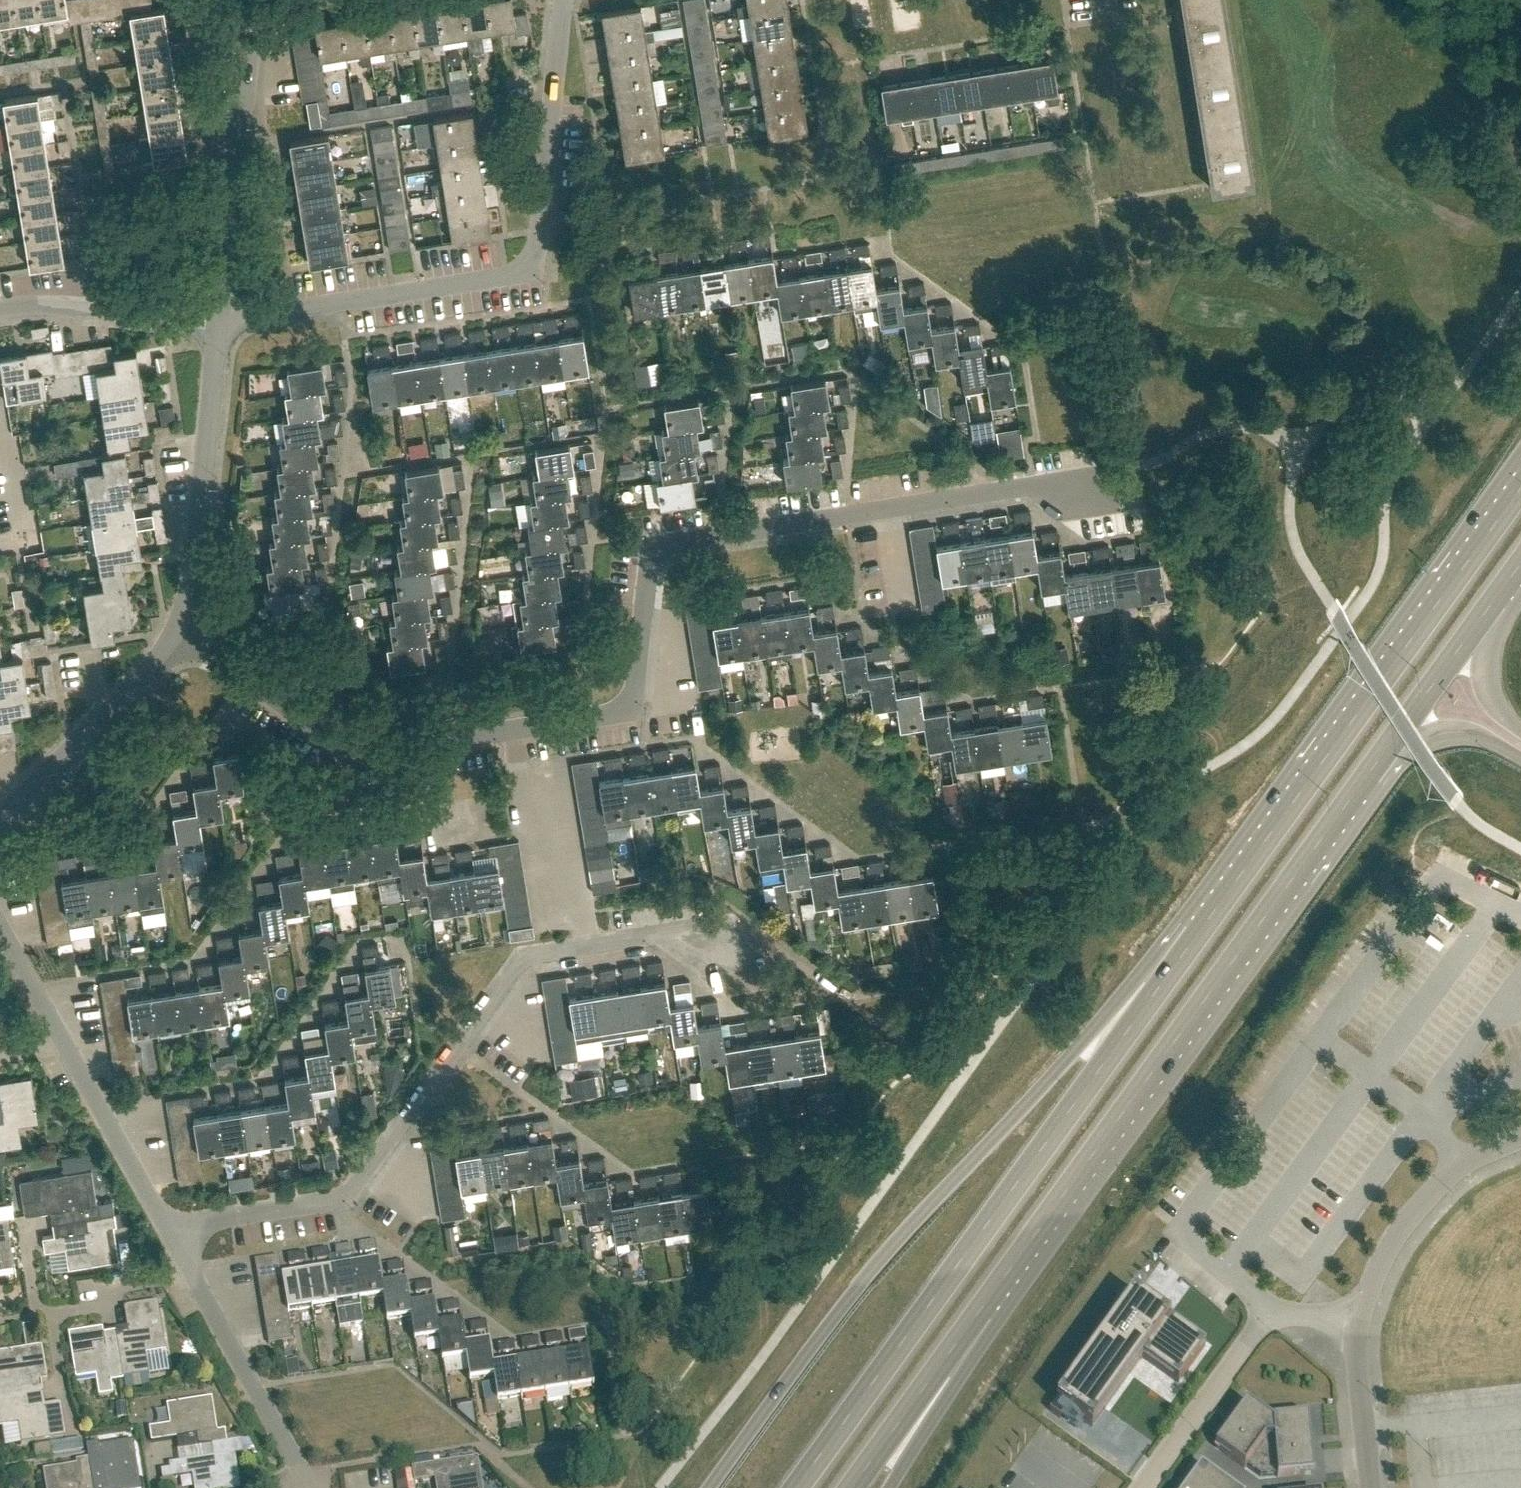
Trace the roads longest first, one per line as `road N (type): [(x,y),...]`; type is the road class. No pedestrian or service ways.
road 1 (residential): [(184,632),(354,754),(607,714),(634,690),(645,559),(665,542),(1107,473)]
road 2 (primary): [(1197,934),(1097,1025),(847,1301),(711,1487)]
road 3 (residential): [(163,1229),(336,1201),(352,1189),(523,957),(729,926)]
road 4 (primary): [(1197,934),(796,1487)]
road 5 (primary): [(982,1308),(1367,781)]
road 6 (residential): [(218,314),(532,272),(566,0)]
road 7 (primary): [(1520,489),(1197,934)]
road 8 (unclassified): [(184,632),(218,314)]
road 9 (unclassified): [(218,314),(252,0)]
road 10 (unclassified): [(1141,1487),(1269,1314),(1358,1319)]
road 11 (unclassified): [(0,818),(184,632)]
road 12 (unclassified): [(1358,1319),(1391,1244),(1422,1202),(1457,1167),(1520,1140)]
road 13 (residential): [(297,1487),(272,1423),(185,1268)]
road 14 (primary): [(852,1487),(982,1308)]
road 15 (primary): [(1367,781),(1495,602)]
road 16 (residential): [(0,310),(44,304),(218,314)]
road 17 (residential): [(163,1229),(59,1038)]
road 18 (primary): [(892,1487),(982,1308)]
road 19 (primary): [(1367,781),(1407,746),(1438,734),(1458,732),(1520,760)]
road 20 (unclassified): [(1370,1487),(1358,1319)]
road 21 (residential): [(47,1314),(105,1305),(134,1283),(185,1268)]
road 22 (primary): [(1520,733),(1493,706),(1483,681),(1481,648),(1495,602)]

